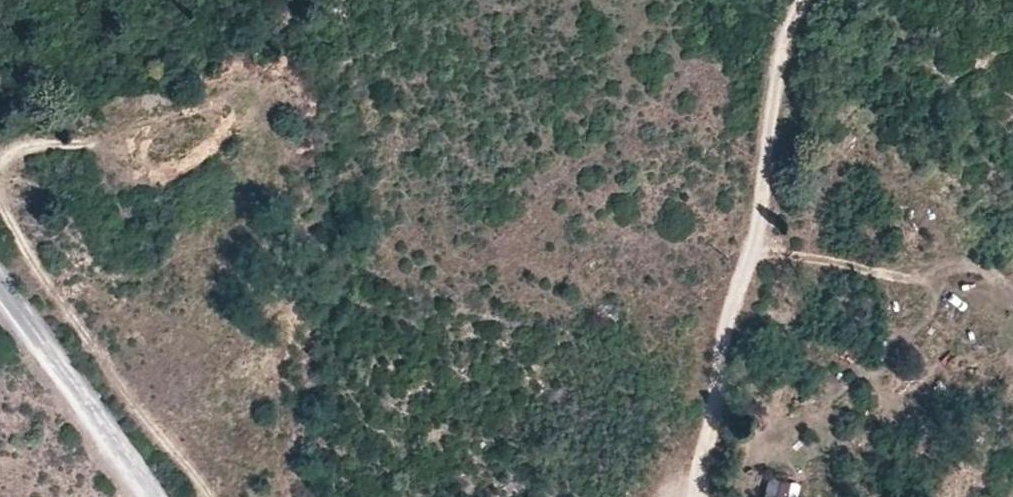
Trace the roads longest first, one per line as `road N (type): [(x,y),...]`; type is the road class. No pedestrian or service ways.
road 1 (unclassified): [(697,496),(764,191),(780,48),(798,0)]
road 2 (unclassified): [(152,496),(0,287)]

